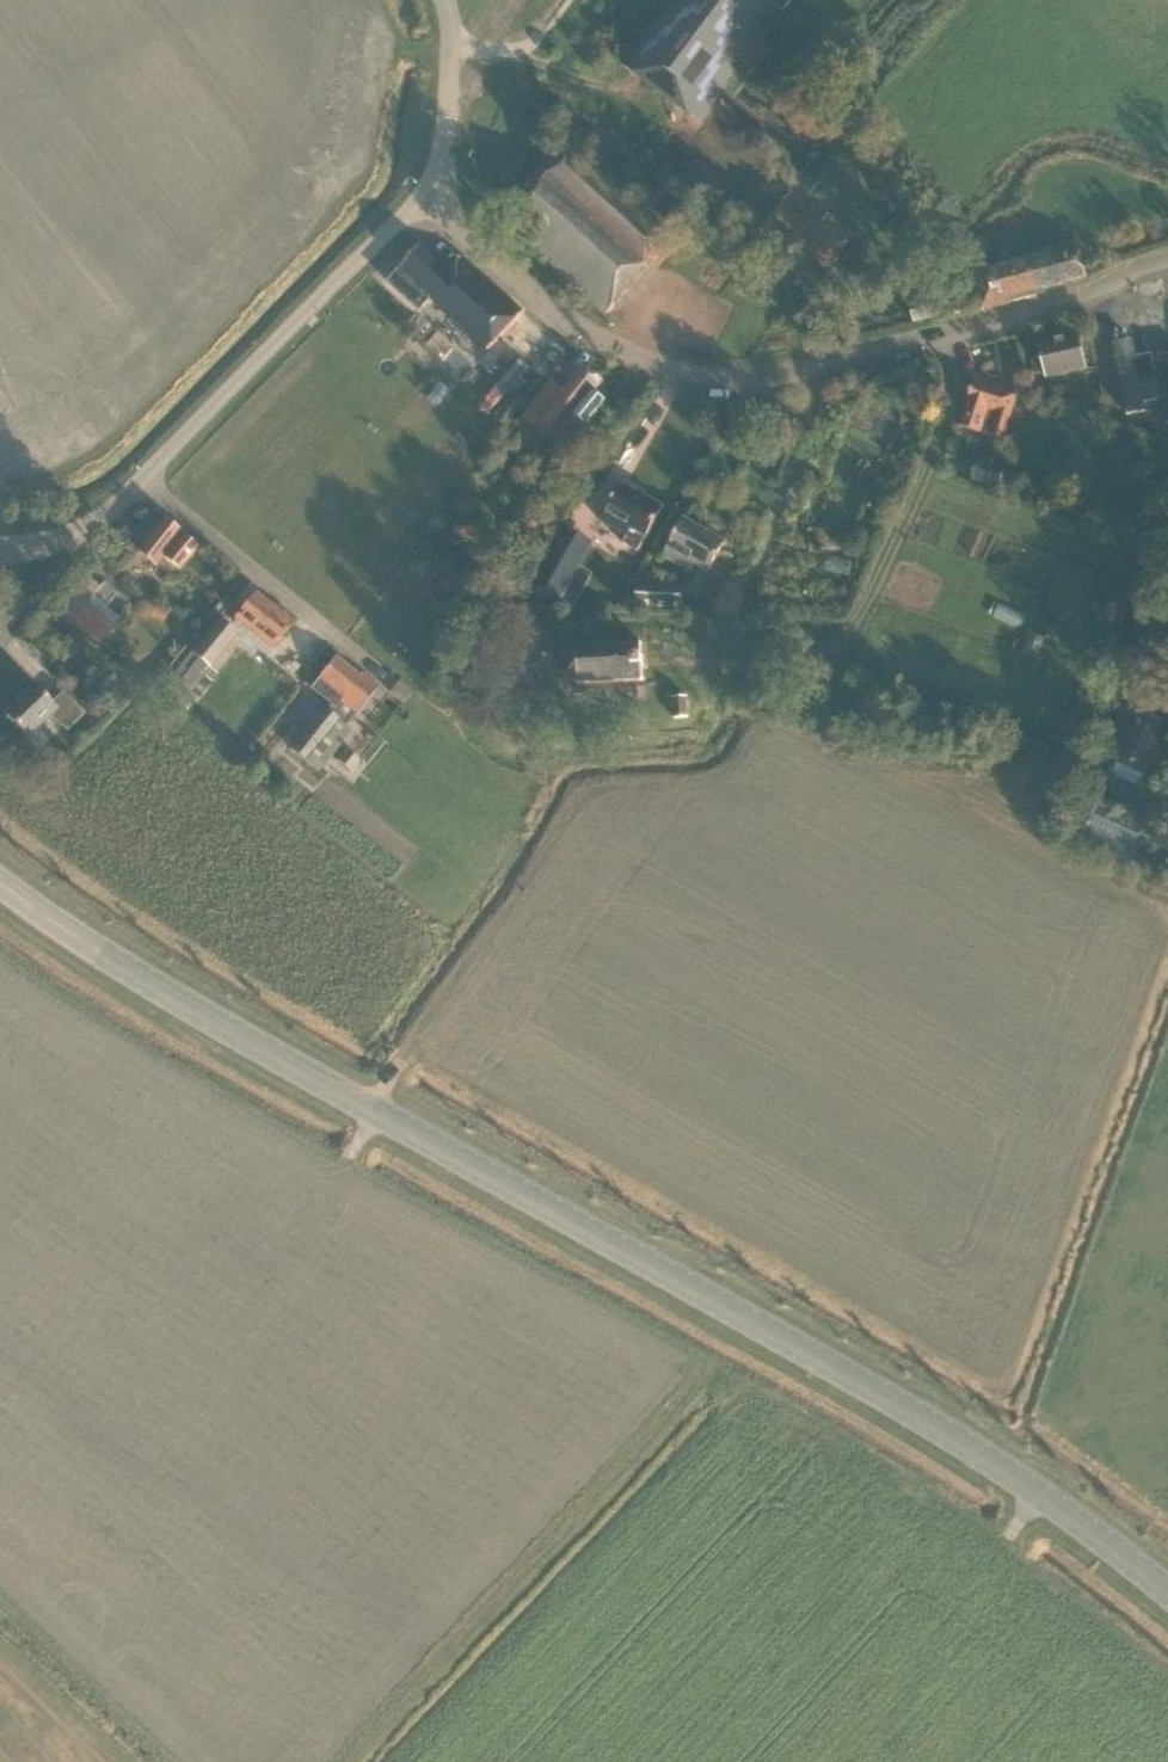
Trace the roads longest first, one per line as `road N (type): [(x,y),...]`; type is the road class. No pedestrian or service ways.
road 1 (secondary): [(1167,1595),(953,1438),(143,981),(0,883)]
road 2 (unclassified): [(1167,262),(1037,315),(776,379),(714,383),(676,376),(584,333),(422,196)]
road 3 (unclassified): [(0,551),(62,541),(96,522),(422,196)]
road 4 (unclassified): [(422,196),(449,116),(450,54)]

